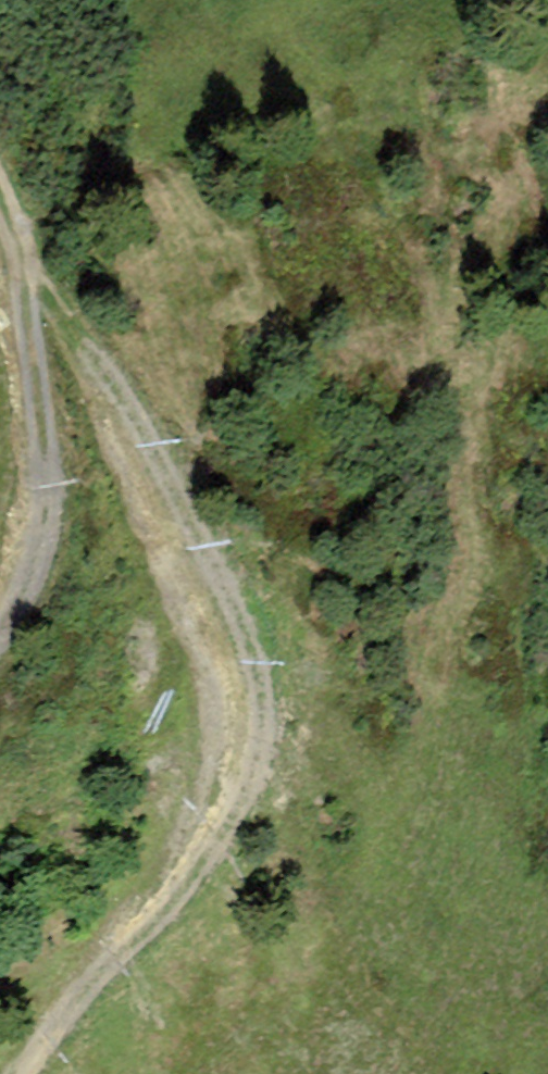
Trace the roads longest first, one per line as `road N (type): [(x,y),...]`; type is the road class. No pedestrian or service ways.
road 1 (track): [(0,201),(64,322),(213,690),(207,772),(89,975),(15,1073)]
road 2 (track): [(89,975),(153,925),(219,845),(254,780),(268,704),(249,622),(116,384),(64,322)]
road 3 (track): [(19,244),(45,466),(38,547),(0,633)]

